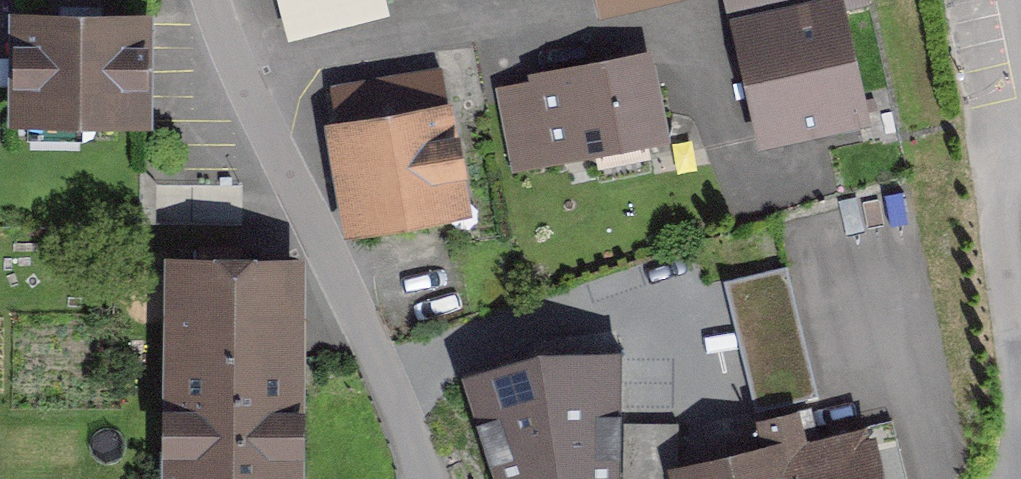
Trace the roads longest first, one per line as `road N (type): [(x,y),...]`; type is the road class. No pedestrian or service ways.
road 1 (residential): [(217,0),(240,70),(427,478)]

